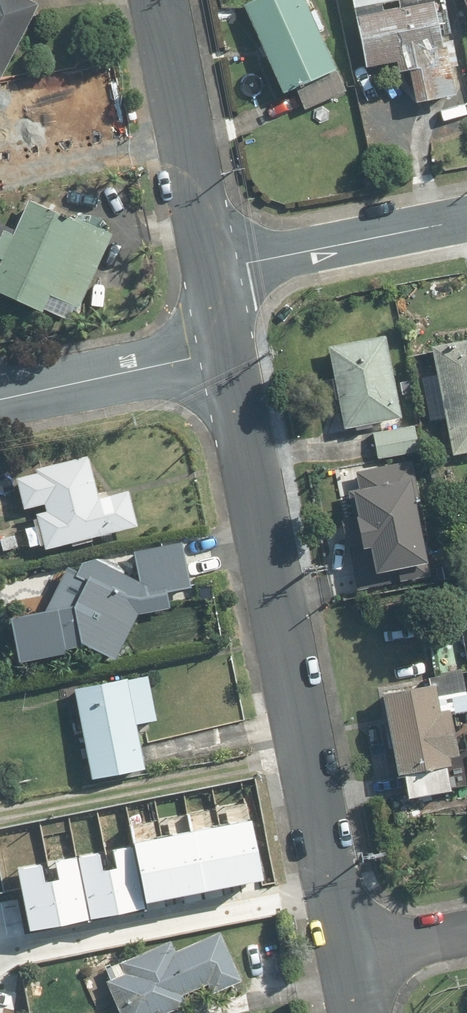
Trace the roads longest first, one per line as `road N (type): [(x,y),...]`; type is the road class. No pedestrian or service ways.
road 1 (residential): [(224,349),(331,888)]
road 2 (residential): [(0,955),(331,888)]
road 3 (residential): [(158,0),(211,268)]
road 4 (residential): [(211,268),(466,218)]
road 5 (residential): [(0,394),(224,349)]
road 6 (residential): [(344,950),(466,927)]

